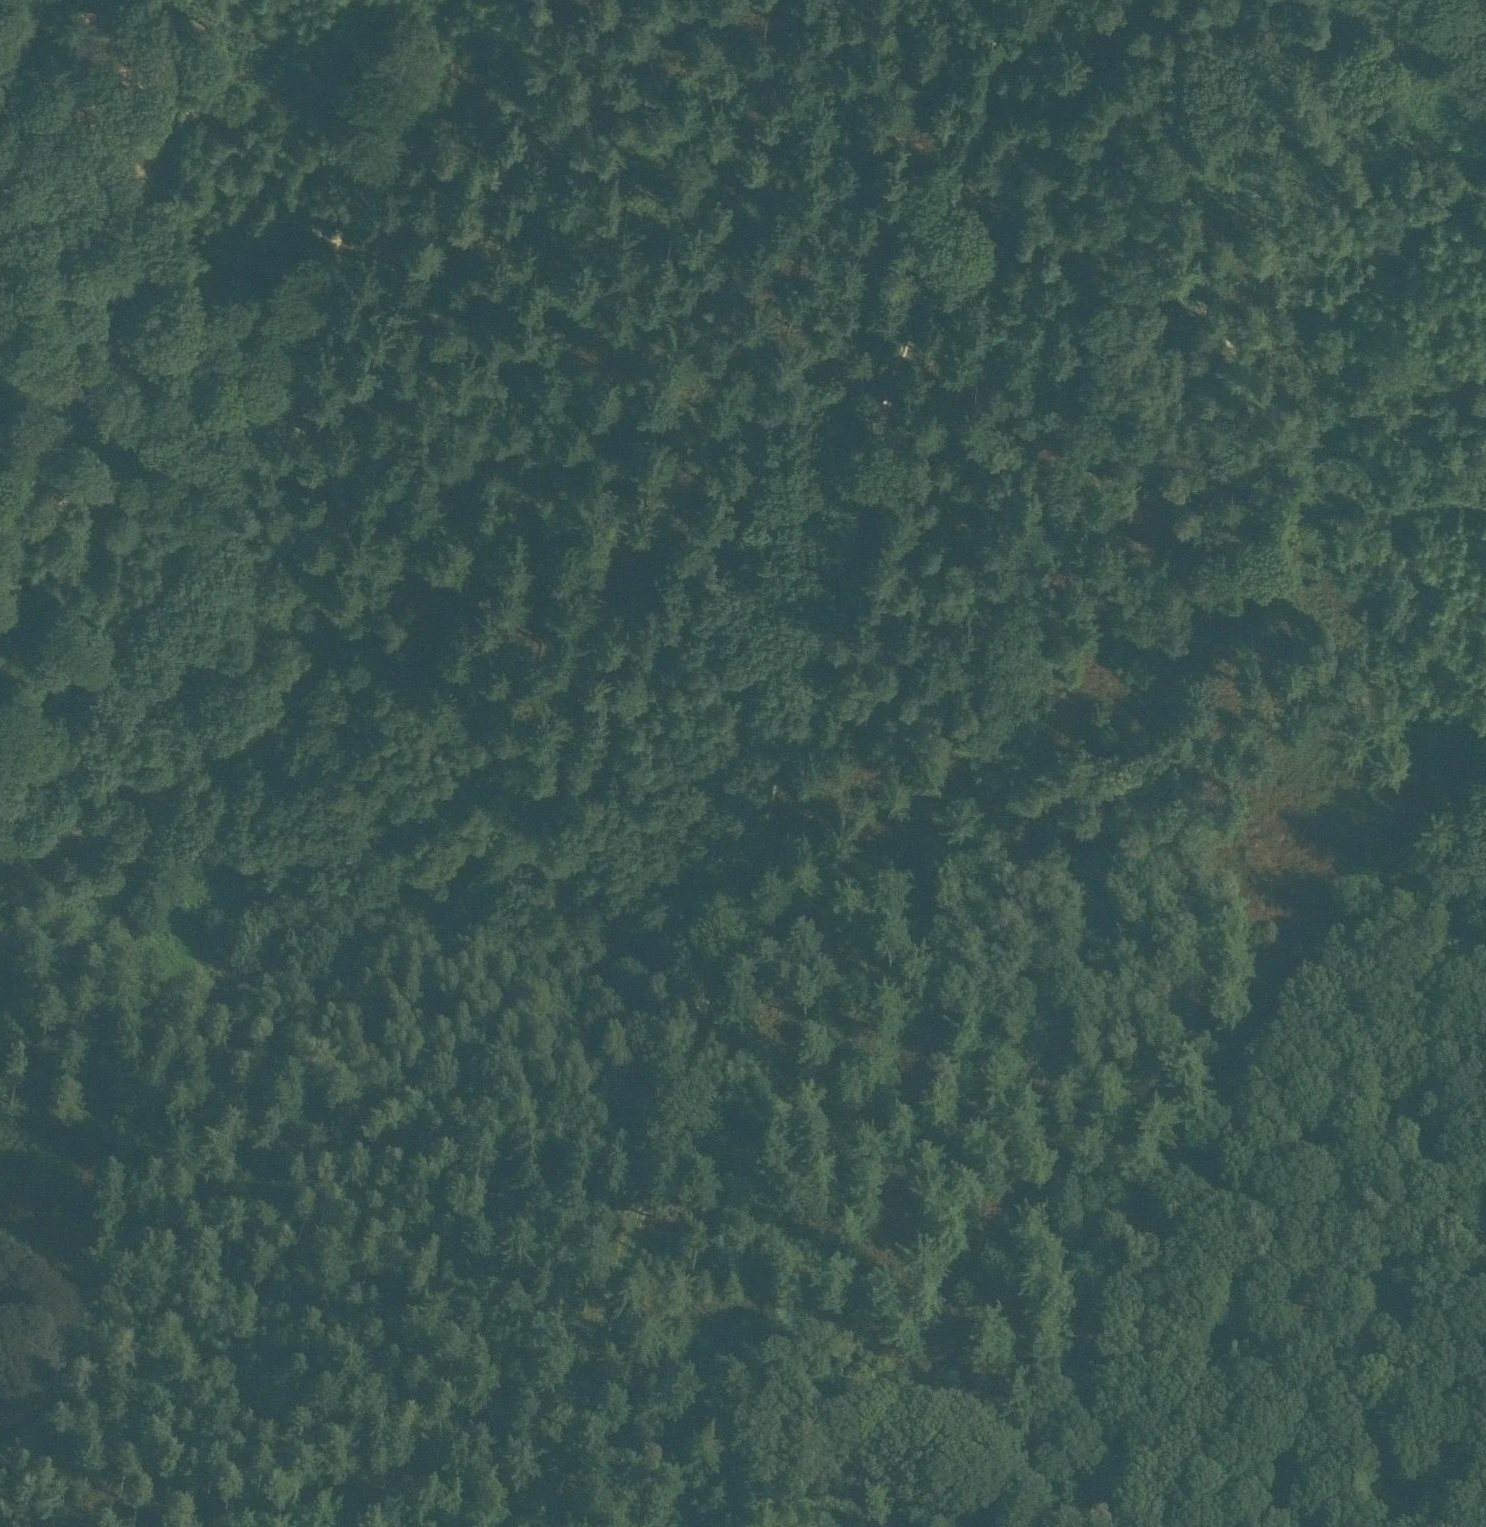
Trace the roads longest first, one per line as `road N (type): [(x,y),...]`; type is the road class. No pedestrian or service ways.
road 1 (track): [(1231,0),(1175,166),(1170,223),(1190,297),(1259,400),(1268,449),(1260,510),(1267,562),(1333,671),(1468,794),(1485,784)]
road 2 (track): [(0,795),(34,735),(205,505),(264,396),(447,0)]
road 3 (track): [(1468,794),(1342,911),(1279,1030),(1184,1171),(1003,1497)]
road 4 (track): [(1003,1497),(758,1409),(598,1363)]
road 5 (track): [(1240,1081),(1485,1192)]
road 6 (track): [(563,1472),(333,1526)]
road 7 (track): [(1206,79),(1368,0)]

